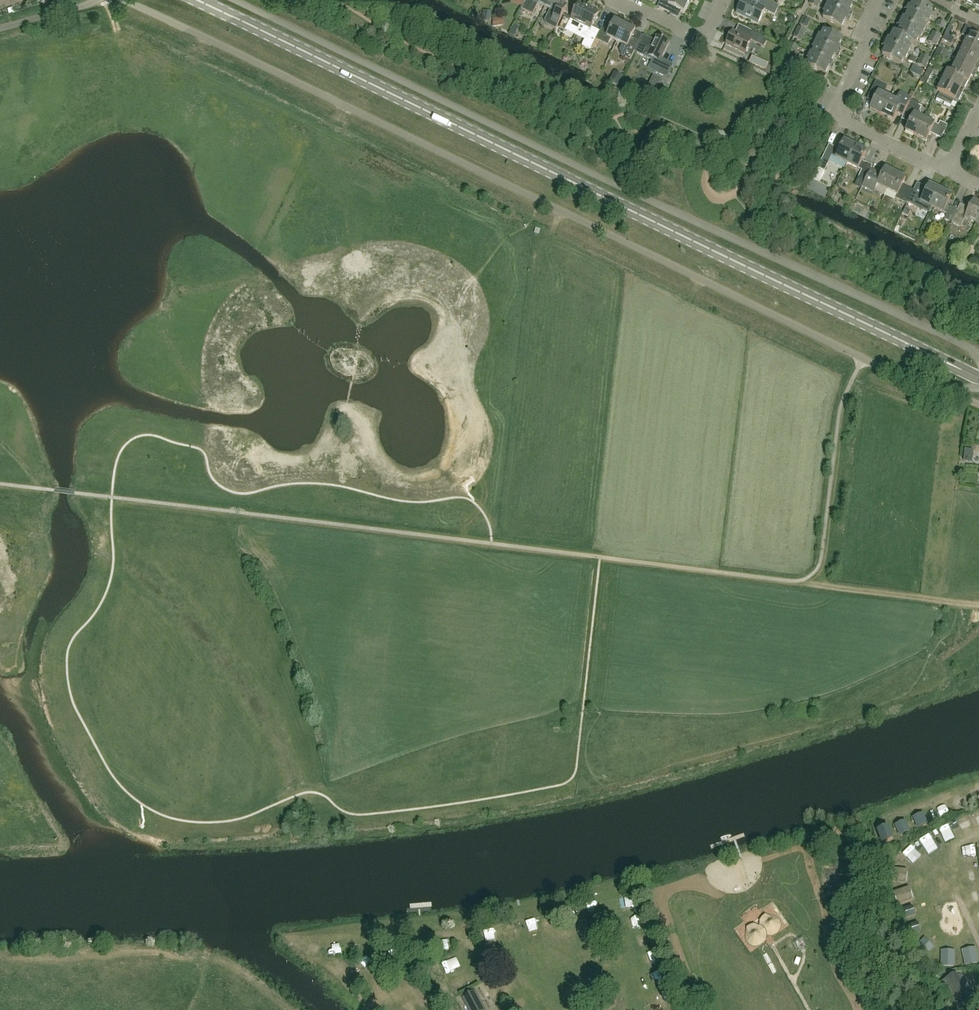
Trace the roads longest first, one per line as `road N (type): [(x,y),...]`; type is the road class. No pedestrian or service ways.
road 1 (unclassified): [(940,390),(129,0)]
road 2 (tertiary): [(978,379),(198,0)]
road 3 (unclassified): [(978,362),(973,348),(236,0)]
road 4 (residential): [(948,172),(840,117),(875,0)]
road 5 (track): [(961,603),(824,586),(810,576)]
road 6 (residential): [(615,0),(700,38),(720,0)]

